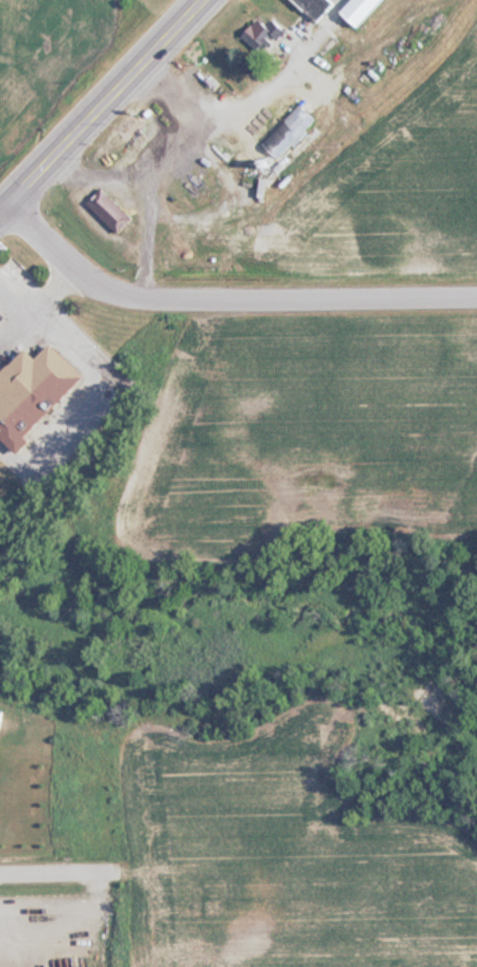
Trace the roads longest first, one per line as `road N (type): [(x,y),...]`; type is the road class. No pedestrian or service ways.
road 1 (residential): [(476,296),(125,296),(74,268),(10,198)]
road 2 (primary): [(0,208),(203,0)]

